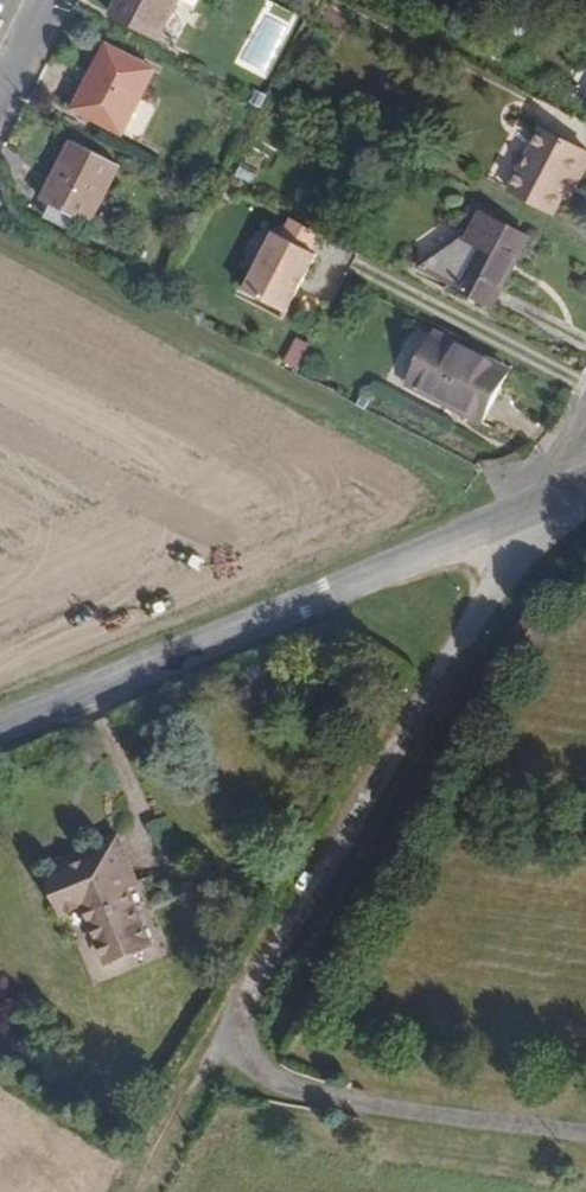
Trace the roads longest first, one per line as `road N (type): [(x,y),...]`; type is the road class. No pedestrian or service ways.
road 1 (unclassified): [(0,732),(520,517)]
road 2 (track): [(140,1191),(233,1041)]

